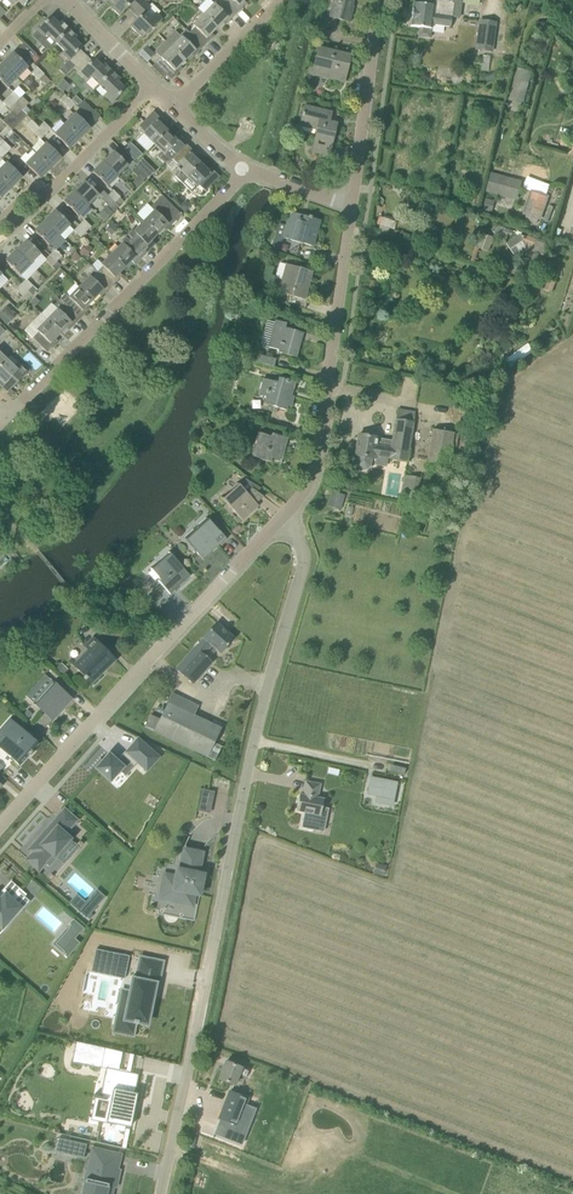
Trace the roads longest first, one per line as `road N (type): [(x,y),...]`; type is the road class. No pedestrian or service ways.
road 1 (unclassified): [(160,1193),(254,741),(305,561),(278,522)]
road 2 (unclassified): [(0,829),(278,522)]
road 3 (residential): [(4,415),(245,172)]
road 4 (unclassified): [(278,522),(314,470),(352,204)]
road 5 (residential): [(0,223),(27,196),(55,187),(151,85)]
road 6 (unclassified): [(352,204),(379,0)]
road 7 (residential): [(176,107),(276,0)]
road 8 (residential): [(151,85),(63,0)]

